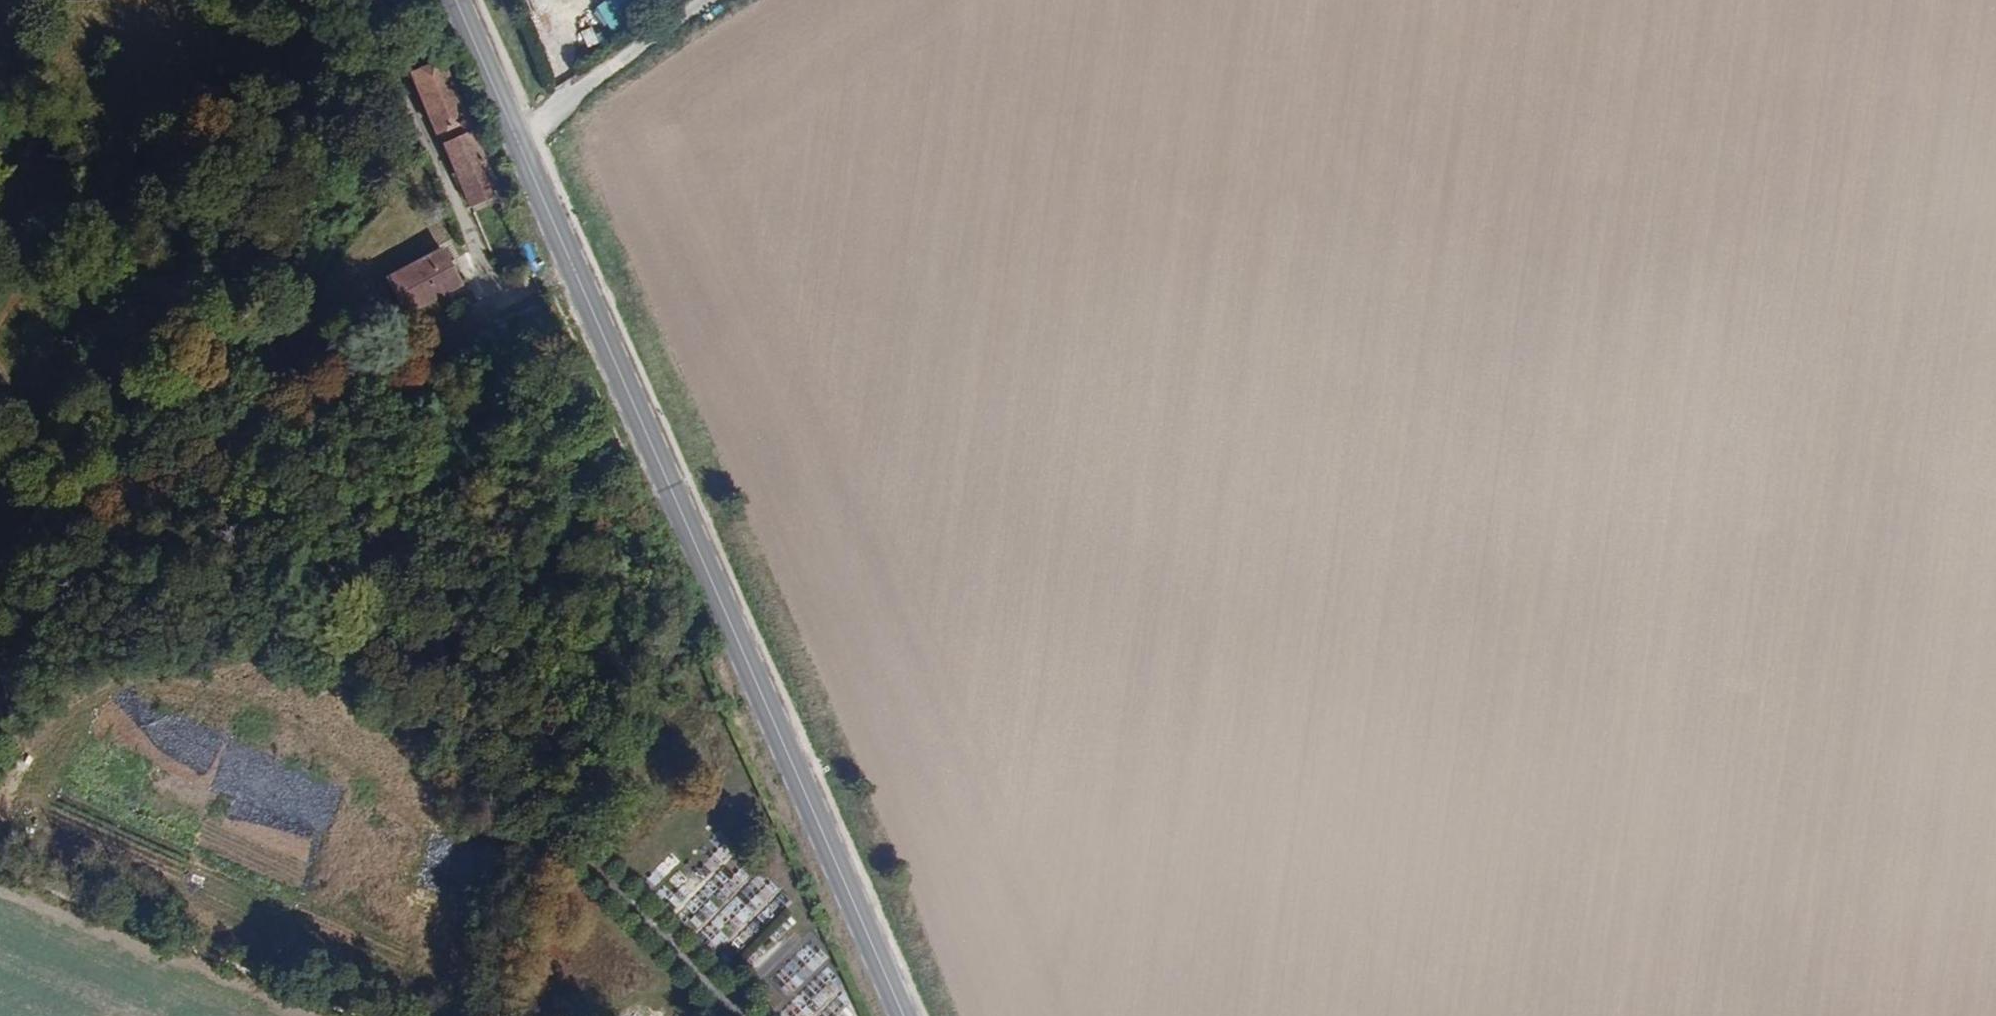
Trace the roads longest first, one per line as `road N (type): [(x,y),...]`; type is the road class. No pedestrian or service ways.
road 1 (secondary): [(458,0),(904,1015)]
road 2 (track): [(521,144),(608,68),(705,0)]

